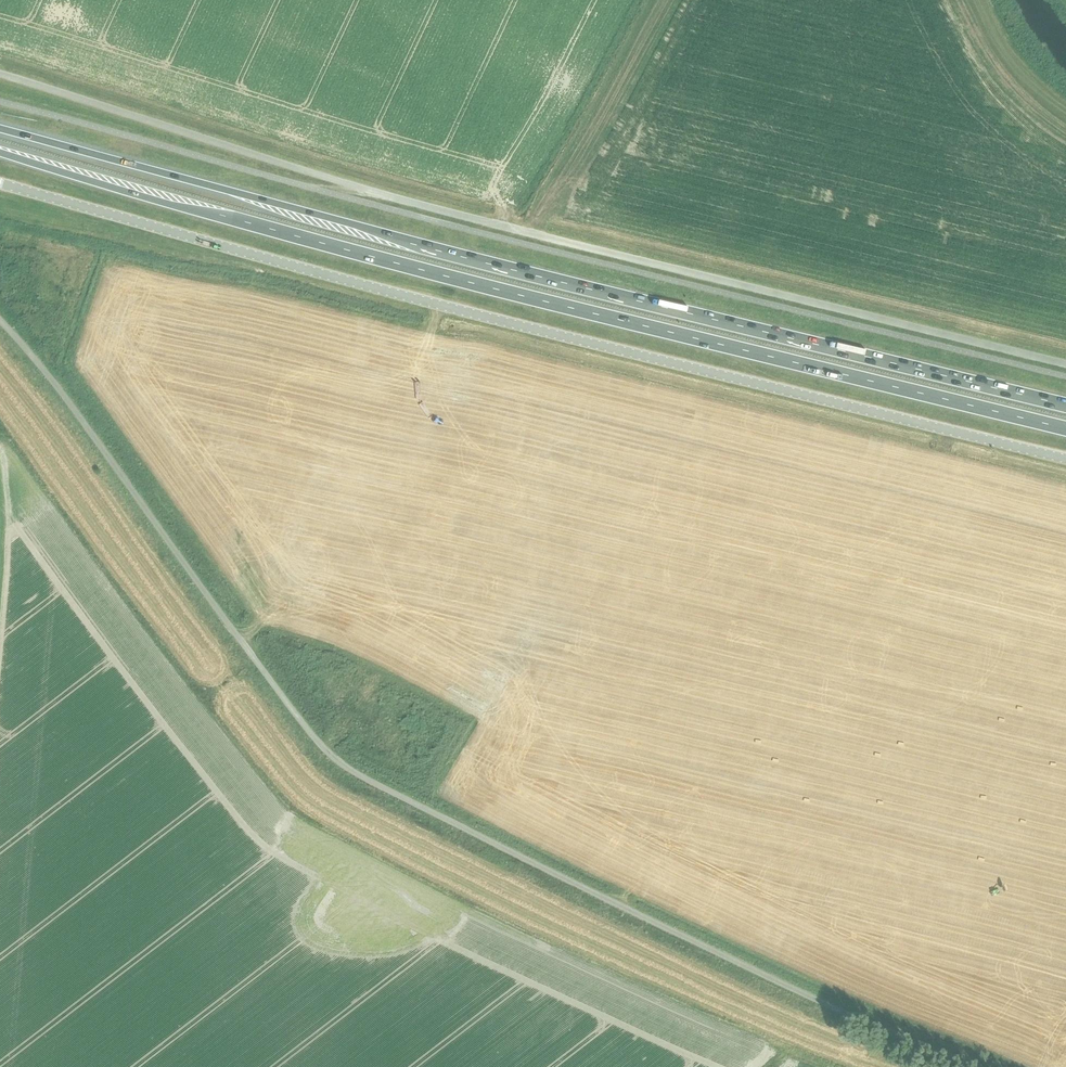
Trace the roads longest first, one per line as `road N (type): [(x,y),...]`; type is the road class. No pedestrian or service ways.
road 1 (unclassified): [(973,1066),(786,989),(341,765),(0,318)]
road 2 (unclassified): [(1065,359),(353,180),(0,75)]
road 3 (unclassified): [(0,183),(425,306),(1065,466)]
road 4 (trunk): [(0,153),(472,283),(1065,428)]
road 5 (trunk): [(1065,405),(483,262),(0,130)]

